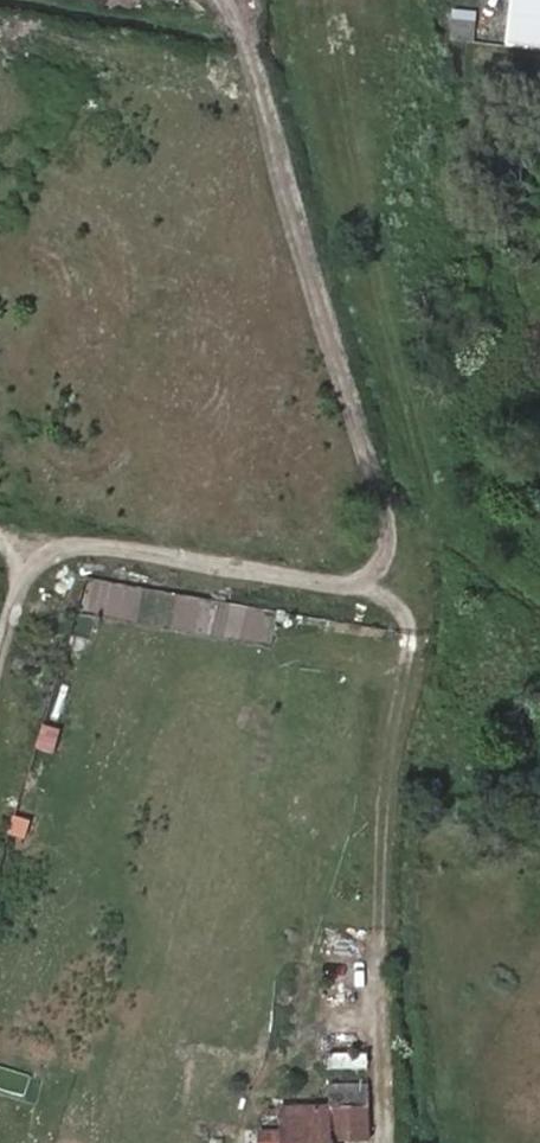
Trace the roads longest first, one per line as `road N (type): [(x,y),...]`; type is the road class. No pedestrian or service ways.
road 1 (track): [(385,1142),(389,803),(416,649),(395,610),(136,556),(0,536)]
road 2 (track): [(327,0),(435,523),(395,610)]
road 3 (track): [(39,545),(0,668)]

